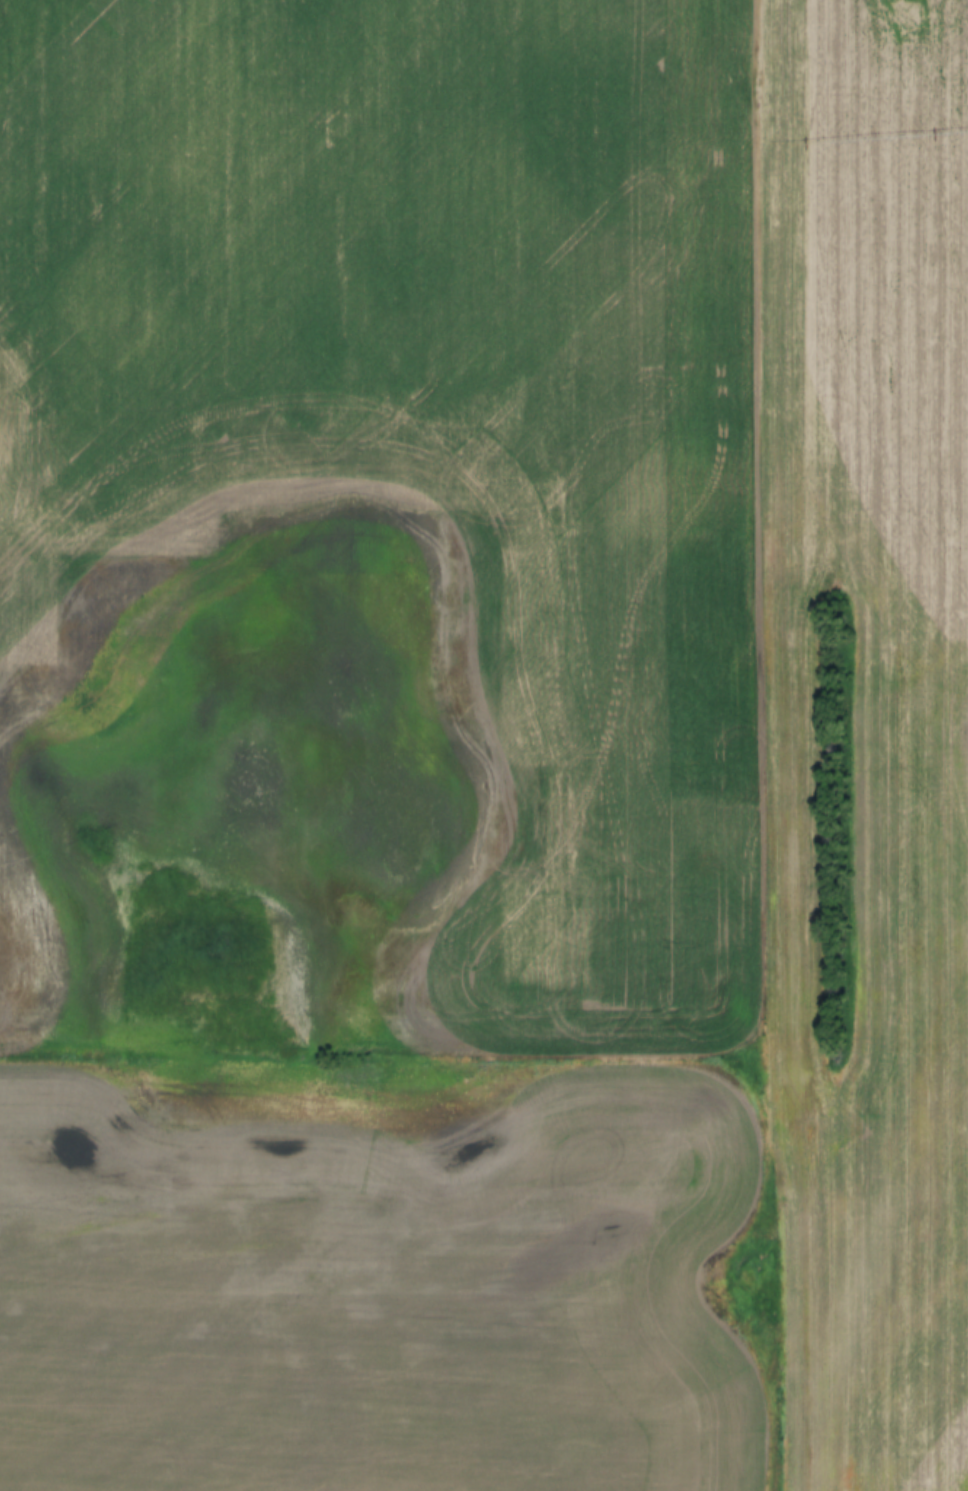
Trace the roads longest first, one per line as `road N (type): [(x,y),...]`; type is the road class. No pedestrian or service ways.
road 1 (track): [(765,0),(761,1055)]
road 2 (track): [(761,1055),(0,1059)]

